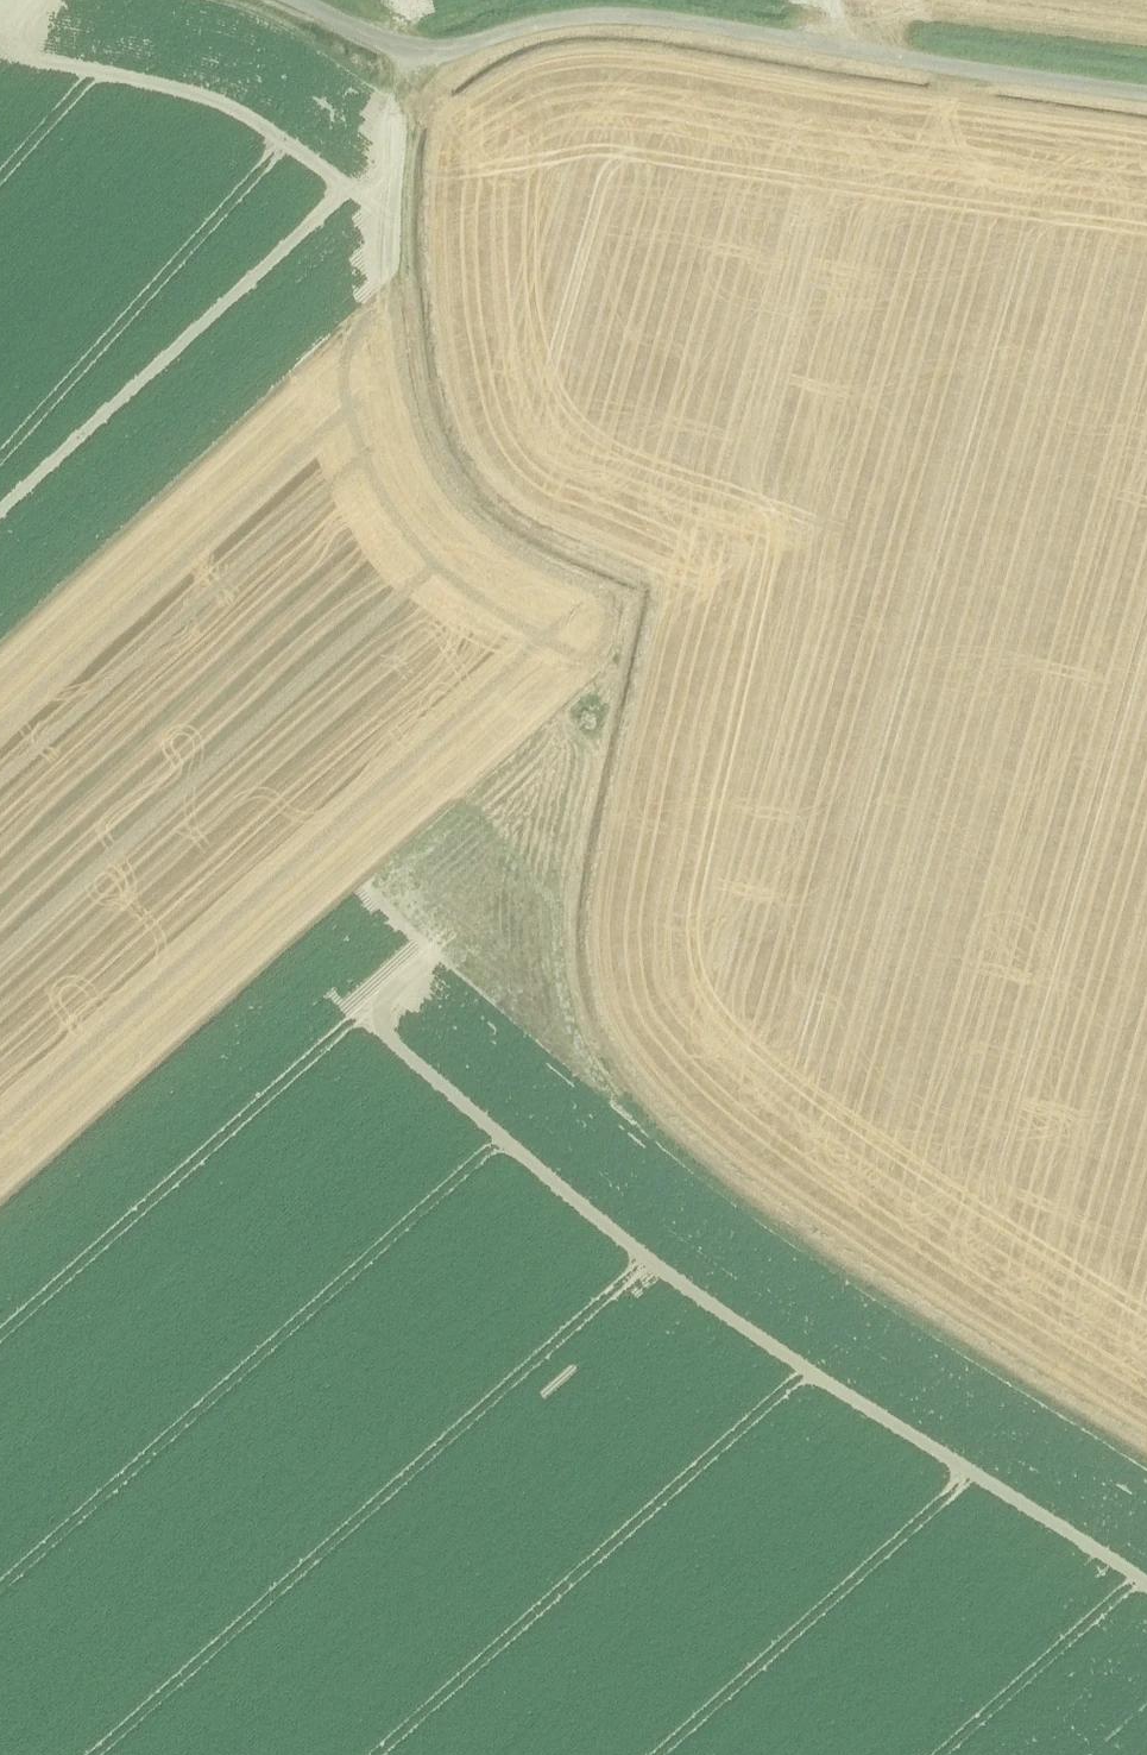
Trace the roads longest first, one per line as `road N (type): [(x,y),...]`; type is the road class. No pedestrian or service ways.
road 1 (unclassified): [(1146,95),(634,15),(588,15),(449,52),(418,52),(372,40),(295,0)]

